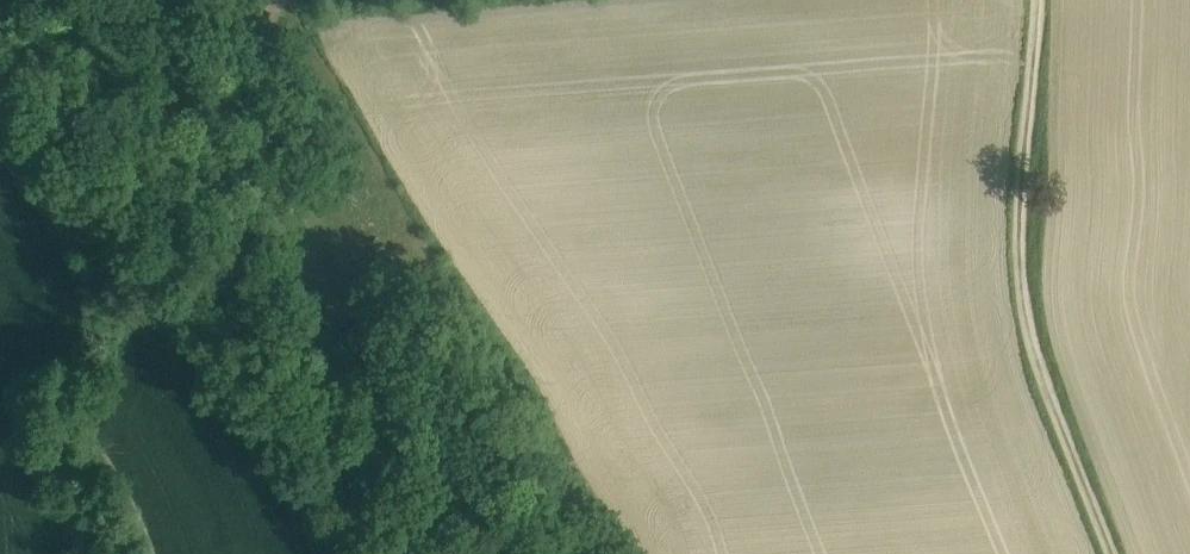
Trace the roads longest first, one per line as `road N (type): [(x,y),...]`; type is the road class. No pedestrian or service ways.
road 1 (track): [(1037,0),(1023,313),(1114,553)]

